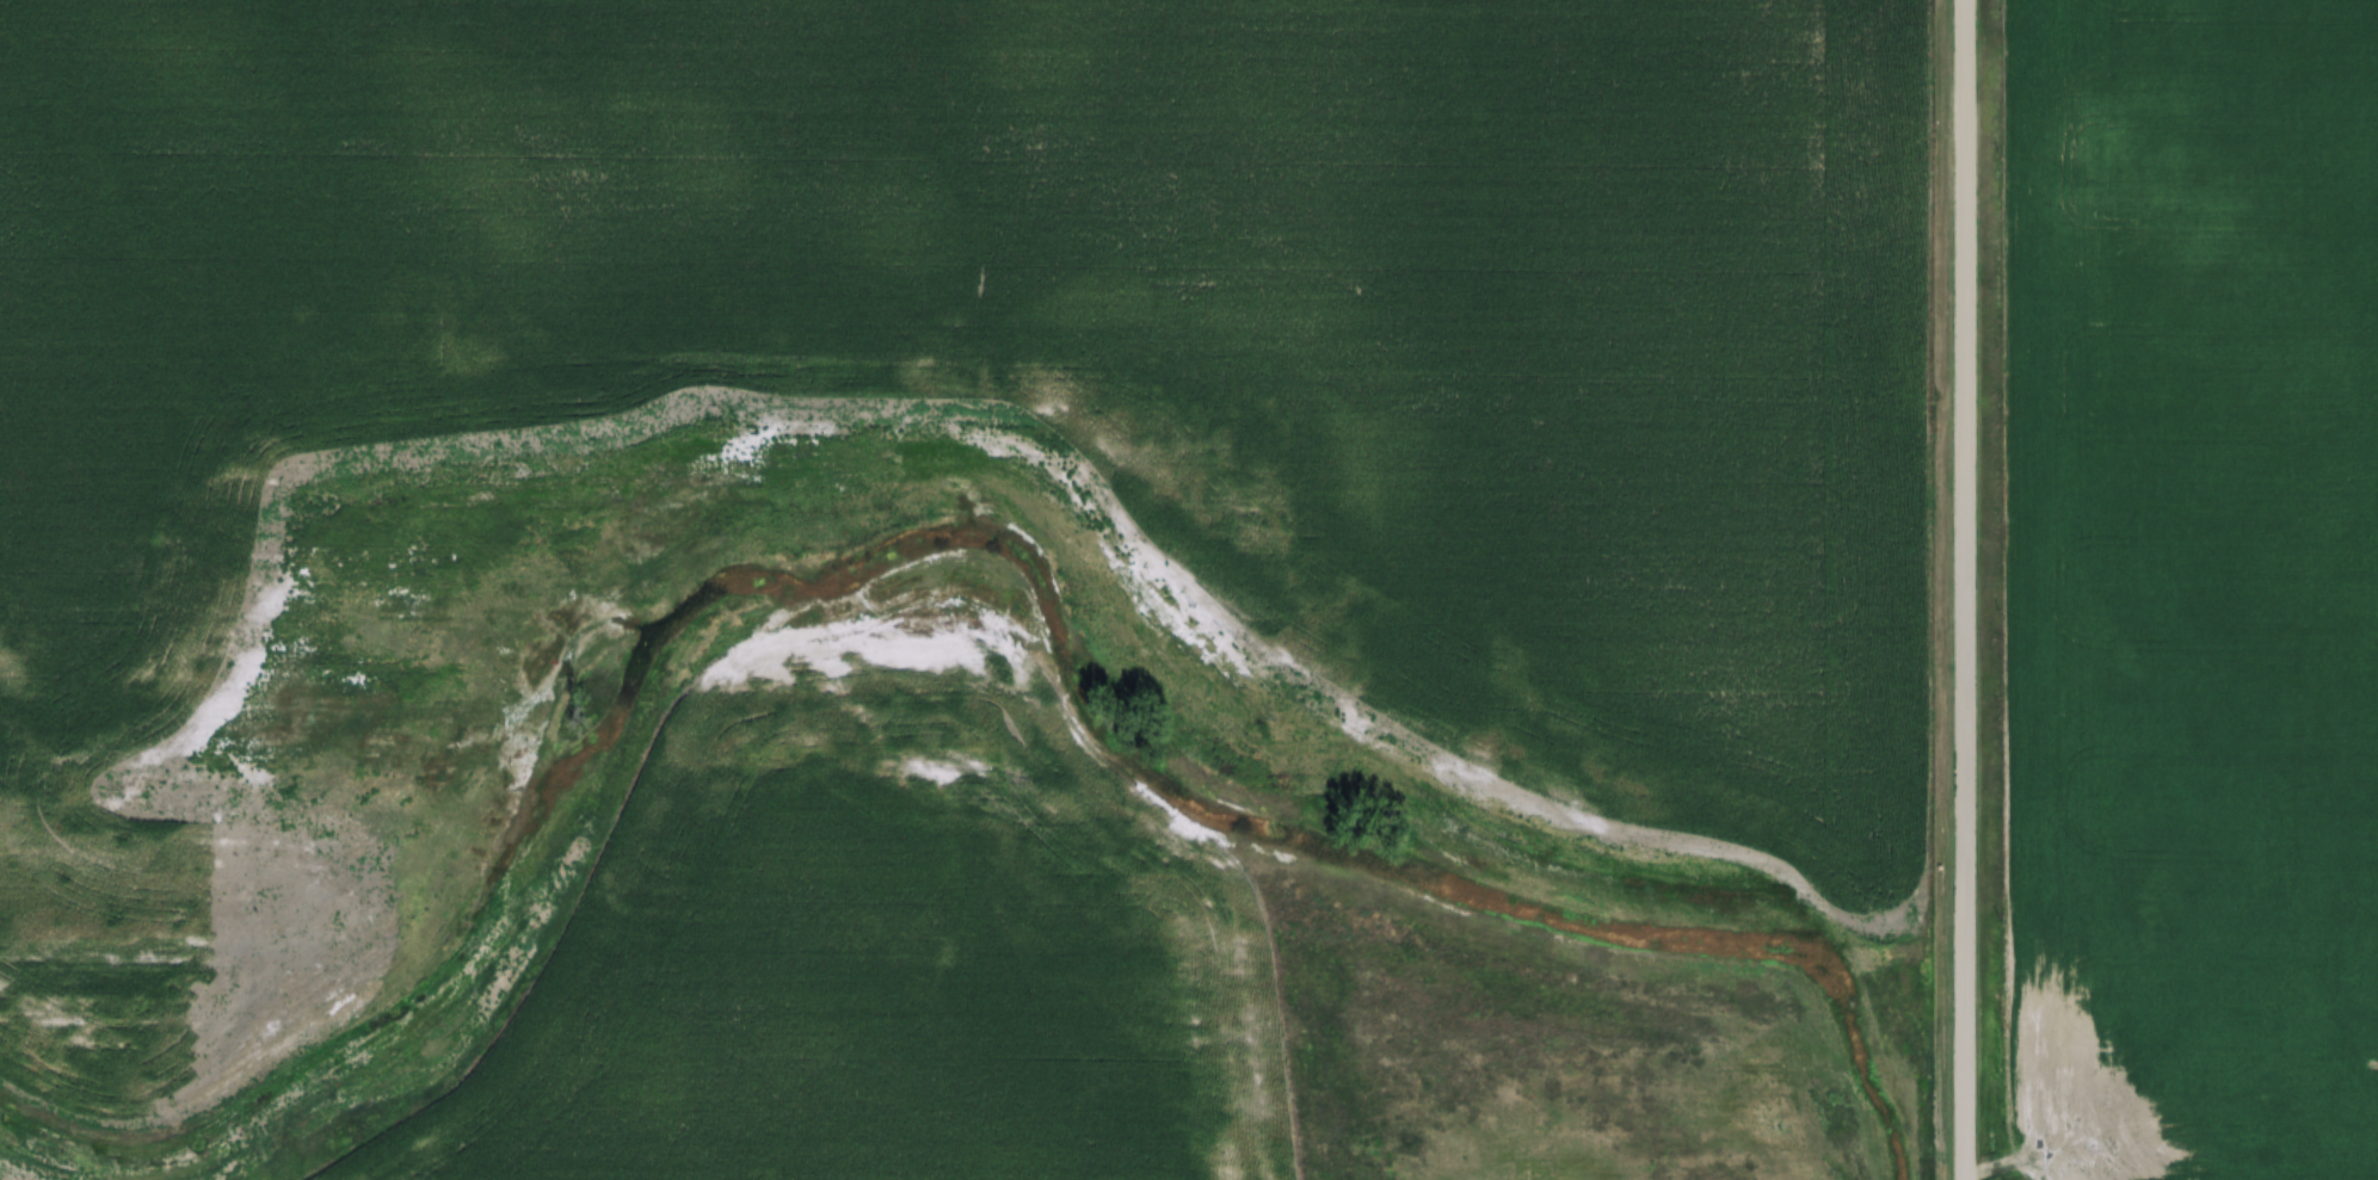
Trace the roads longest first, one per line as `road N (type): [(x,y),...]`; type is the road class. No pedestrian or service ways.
road 1 (residential): [(1966,1179),(1966,0)]

